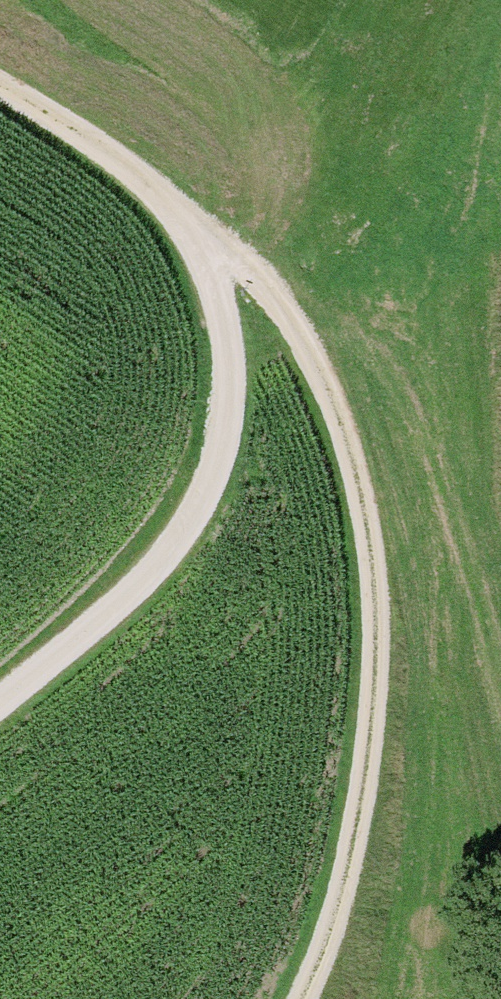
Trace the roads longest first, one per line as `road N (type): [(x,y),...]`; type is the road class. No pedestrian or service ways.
road 1 (track): [(0,102),(142,196),(265,305),(306,378),(339,469),(365,563),(360,705),(345,832),(316,948),(293,998)]
road 2 (track): [(190,239),(214,382),(213,436),(198,492),(163,551),(0,697)]
road 3 (track): [(500,600),(361,412),(308,355),(286,345)]

